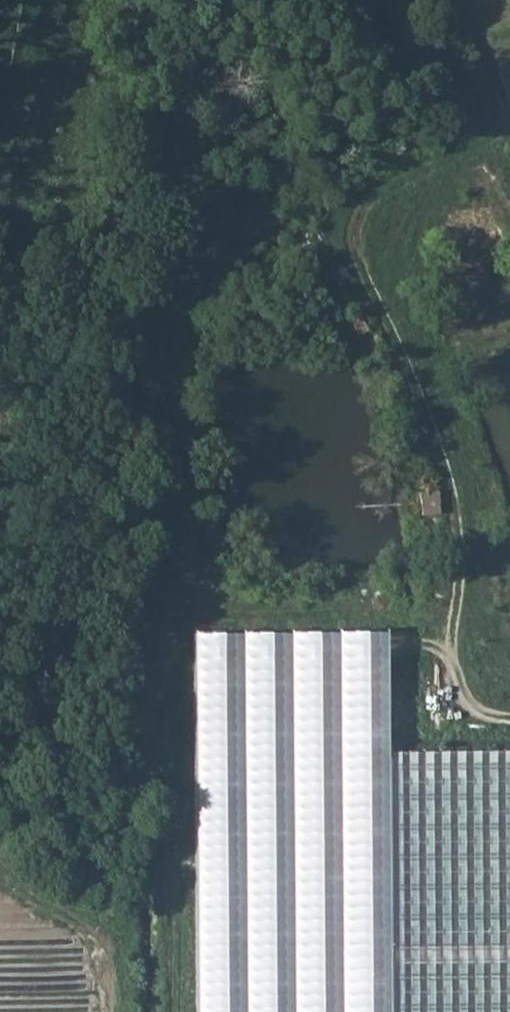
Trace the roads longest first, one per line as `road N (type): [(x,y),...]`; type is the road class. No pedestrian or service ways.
road 1 (track): [(509,119),(489,139),(373,183),(353,201),(344,238),(449,477),(454,540),(443,668),(455,700),(509,717)]
road 2 (track): [(445,633),(400,608),(184,602),(175,609),(162,707),(172,1011)]

